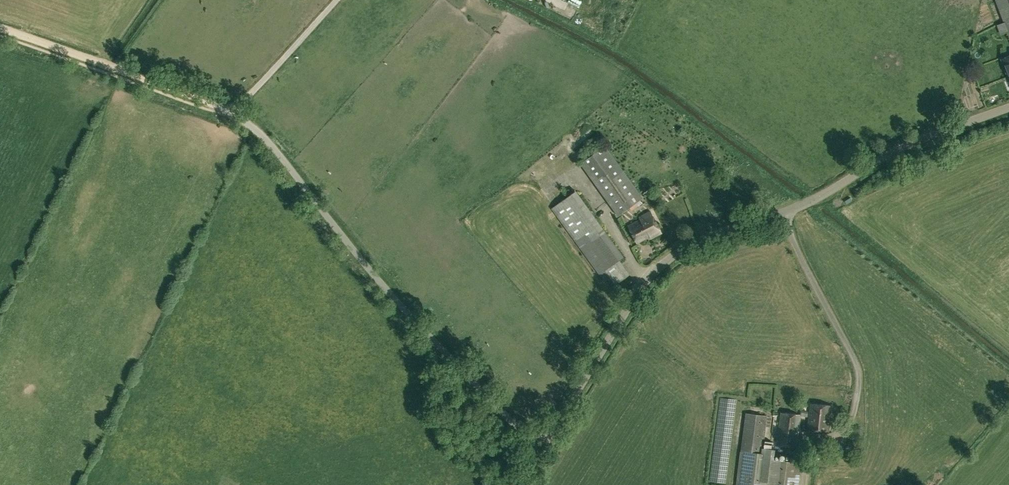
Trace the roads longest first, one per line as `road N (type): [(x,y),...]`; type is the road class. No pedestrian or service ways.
road 1 (unclassified): [(543,450),(631,303),(667,260),(820,198),(916,142),(1008,110)]
road 2 (unclassified): [(543,450),(439,349),(260,133),(234,116)]
road 3 (track): [(0,27),(234,116)]

